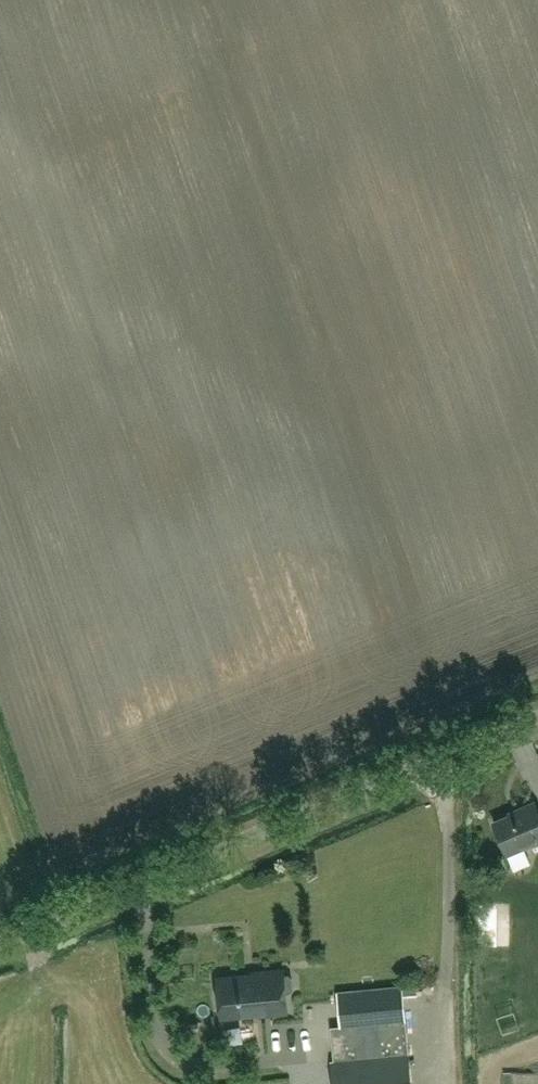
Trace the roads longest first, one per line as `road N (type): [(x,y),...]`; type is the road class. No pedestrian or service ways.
road 1 (residential): [(0,943),(537,721)]

